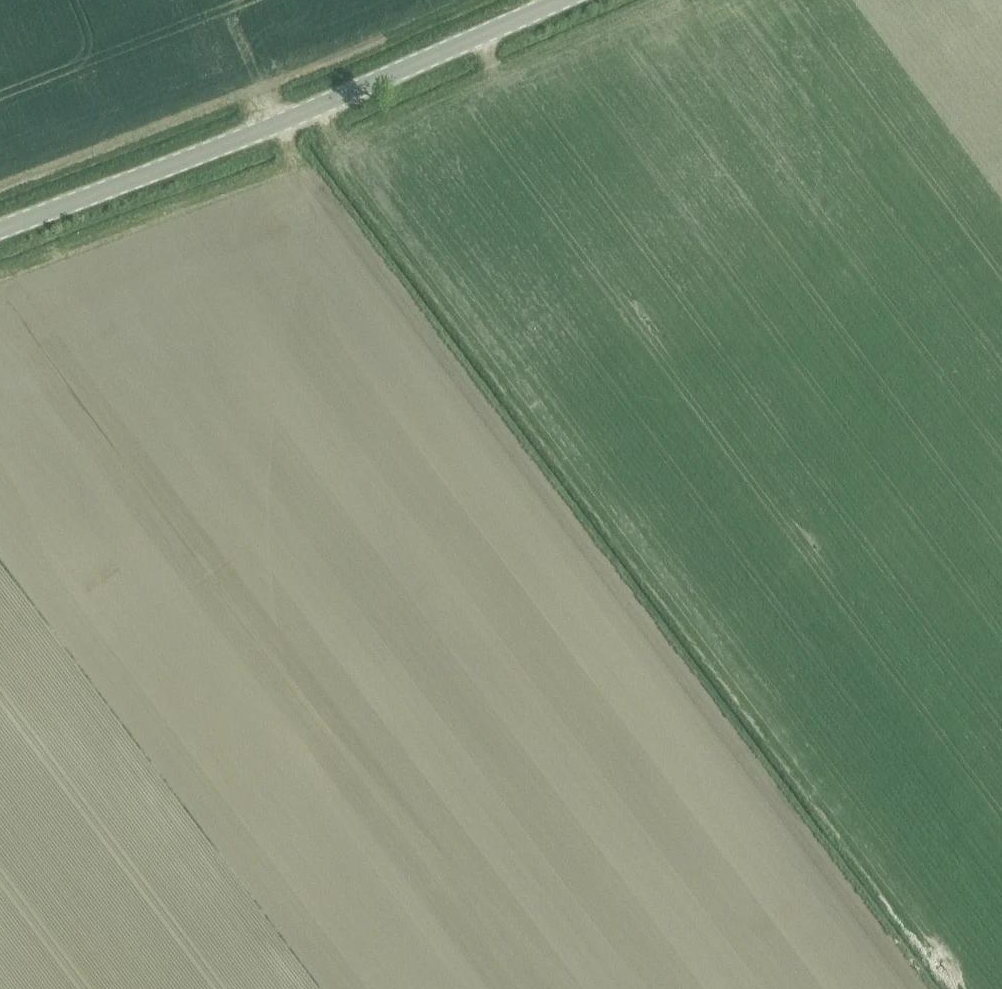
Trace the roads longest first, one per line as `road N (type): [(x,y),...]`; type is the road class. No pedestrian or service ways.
road 1 (tertiary): [(0,217),(542,0)]

